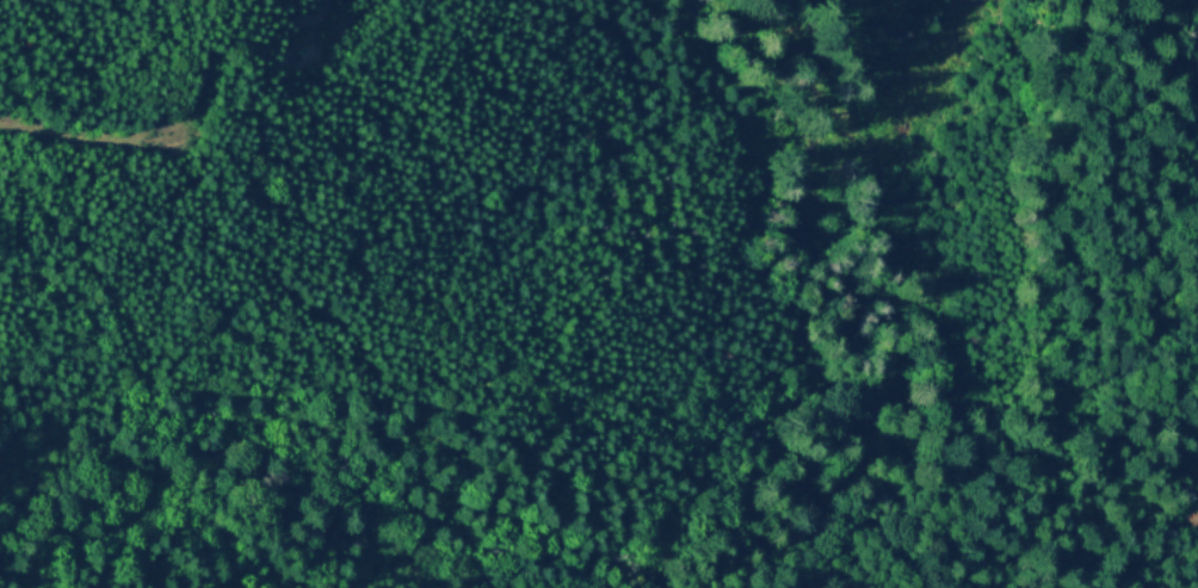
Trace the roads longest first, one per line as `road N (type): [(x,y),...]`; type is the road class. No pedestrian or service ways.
road 1 (track): [(210,85),(179,126),(143,144),(0,126)]

